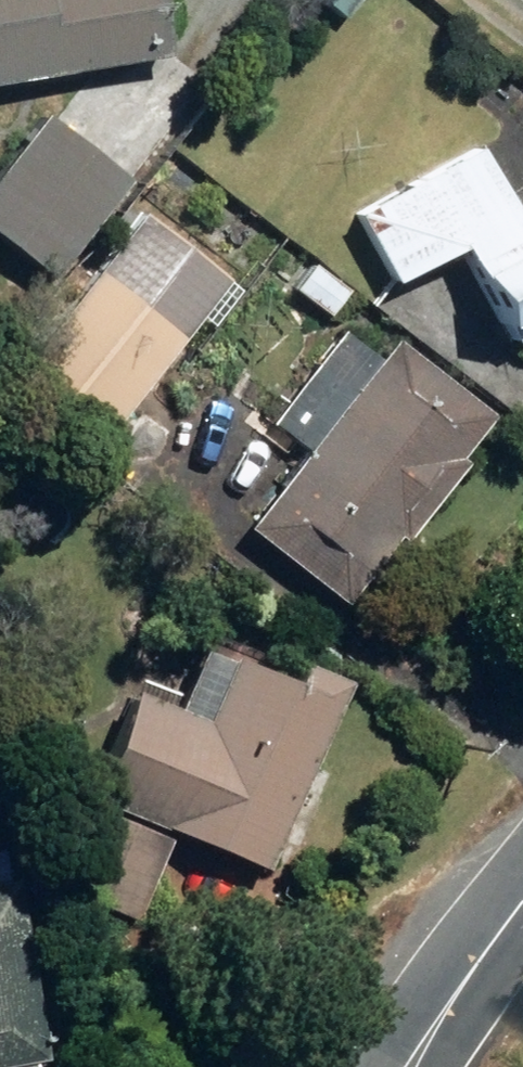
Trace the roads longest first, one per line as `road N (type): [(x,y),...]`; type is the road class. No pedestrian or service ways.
road 1 (tertiary): [(446,979),(522,884)]

